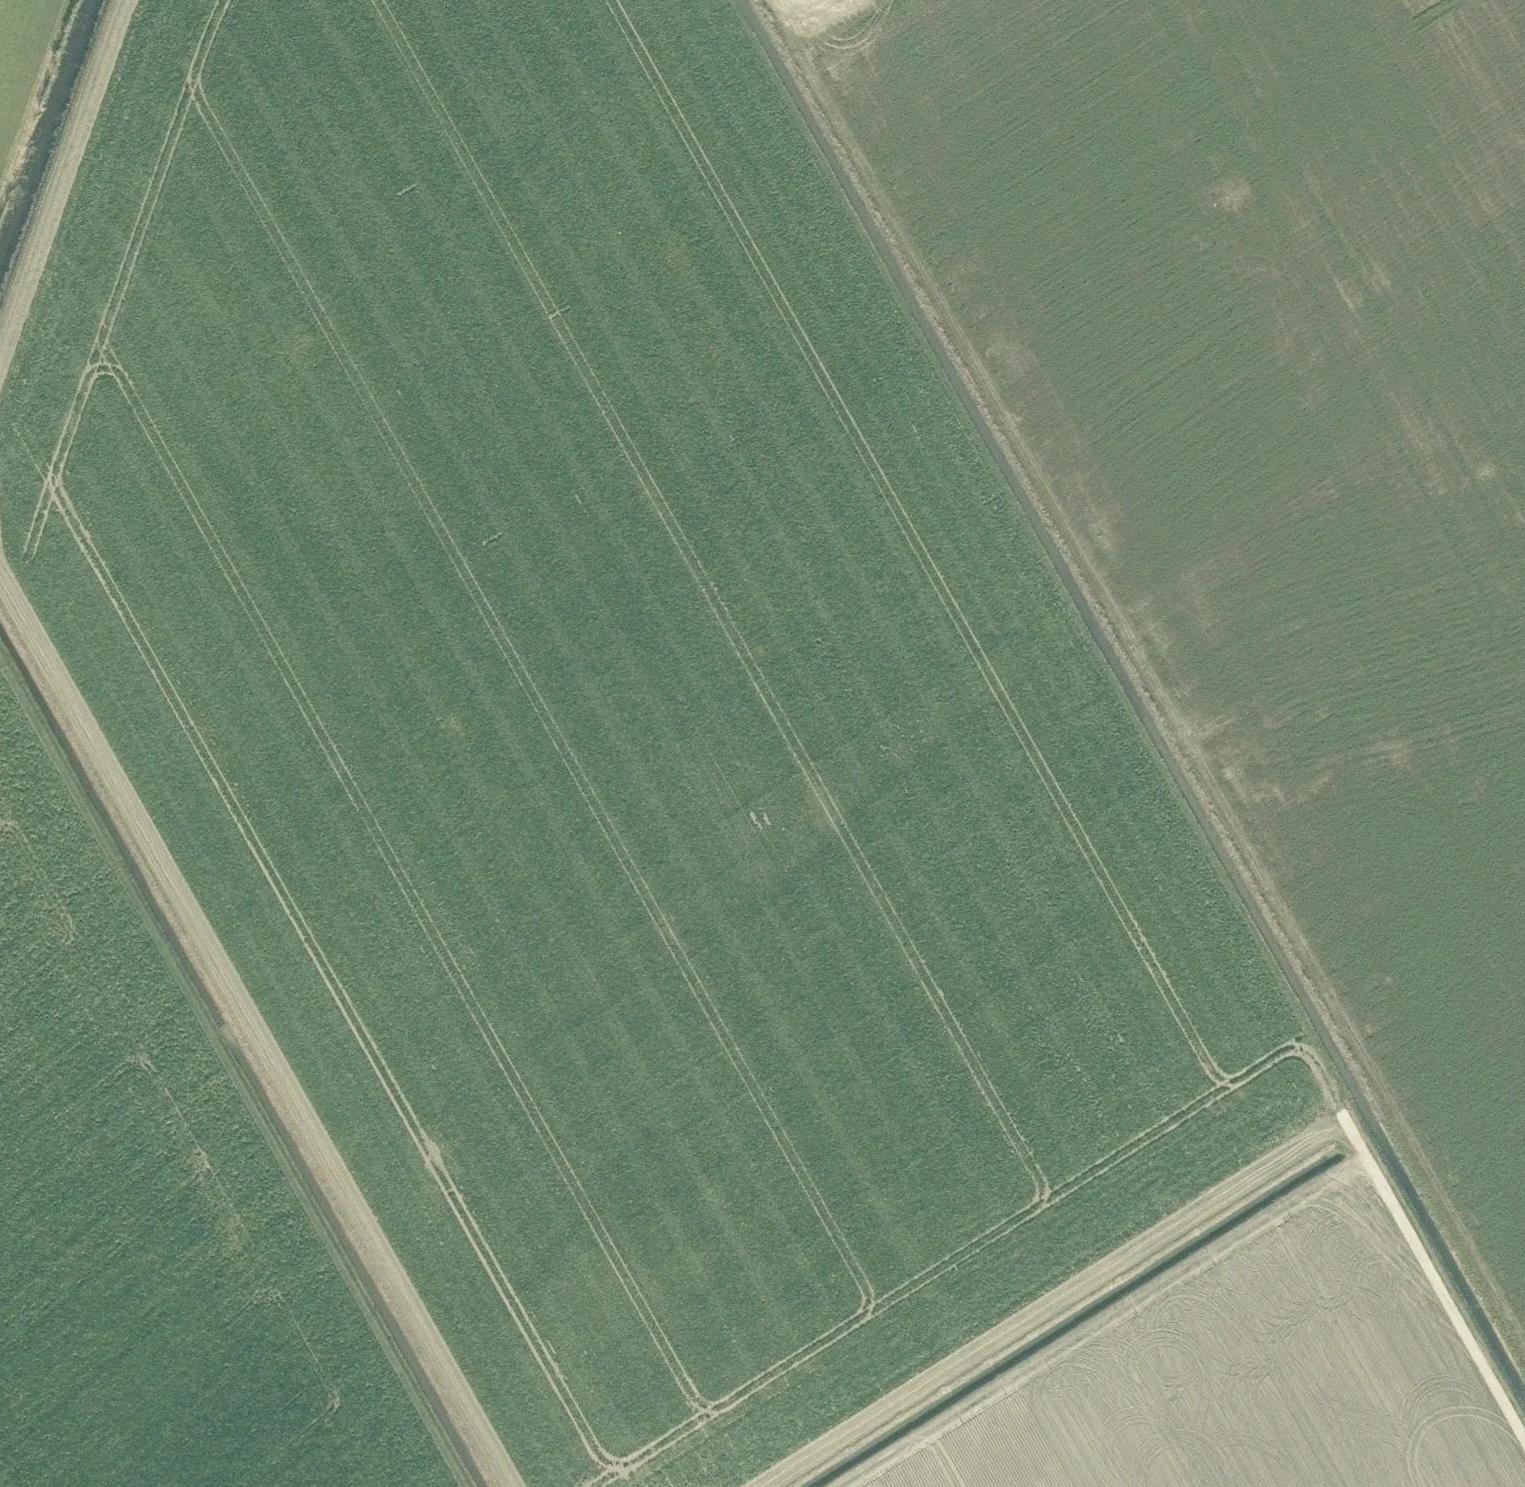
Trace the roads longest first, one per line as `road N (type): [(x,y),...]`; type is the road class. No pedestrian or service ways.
road 1 (track): [(1341,1114),(1524,1442)]

